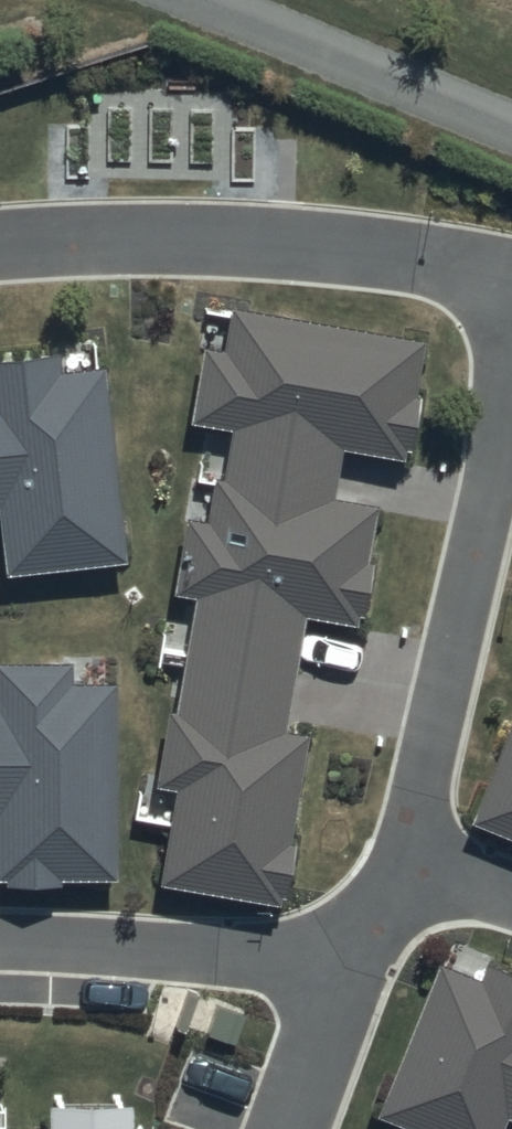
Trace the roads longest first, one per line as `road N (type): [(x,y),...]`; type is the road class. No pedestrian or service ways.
road 1 (residential): [(407,862),(488,532),(511,349)]
road 2 (residential): [(511,287),(272,260),(0,266)]
road 3 (residential): [(338,975),(236,957),(0,945)]
road 4 (residential): [(288,1128),(338,975)]
road 5 (residential): [(338,975),(407,862)]

